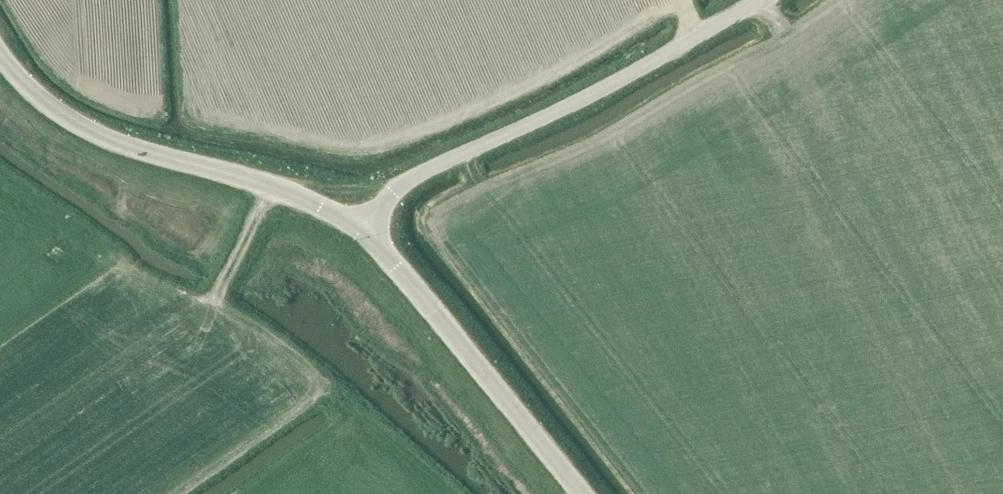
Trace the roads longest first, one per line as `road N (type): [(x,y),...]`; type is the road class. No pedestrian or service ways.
road 1 (unclassified): [(358,225),(420,175),(587,98),(755,0)]
road 2 (tertiary): [(358,225),(296,196),(99,137),(41,101),(0,56)]
road 3 (tertiary): [(582,493),(358,225)]

